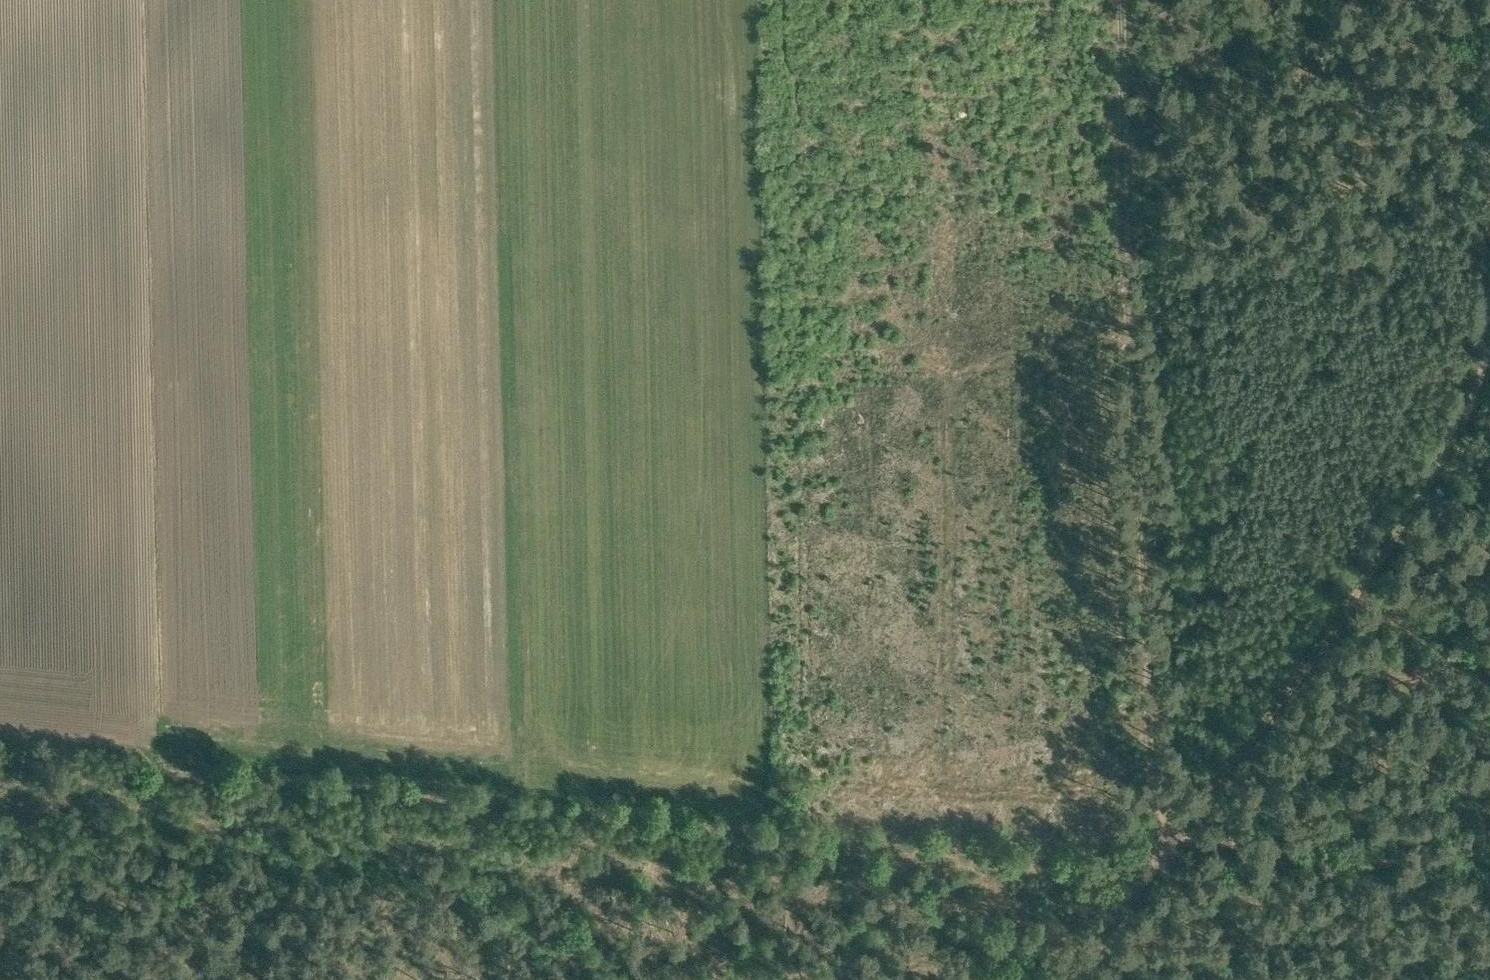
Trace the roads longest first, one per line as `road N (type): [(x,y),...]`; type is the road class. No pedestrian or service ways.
road 1 (track): [(1181,846),(1437,469),(1467,413),(1489,324)]
road 2 (track): [(1489,873),(1181,846)]
road 3 (track): [(1084,979),(1181,846)]

